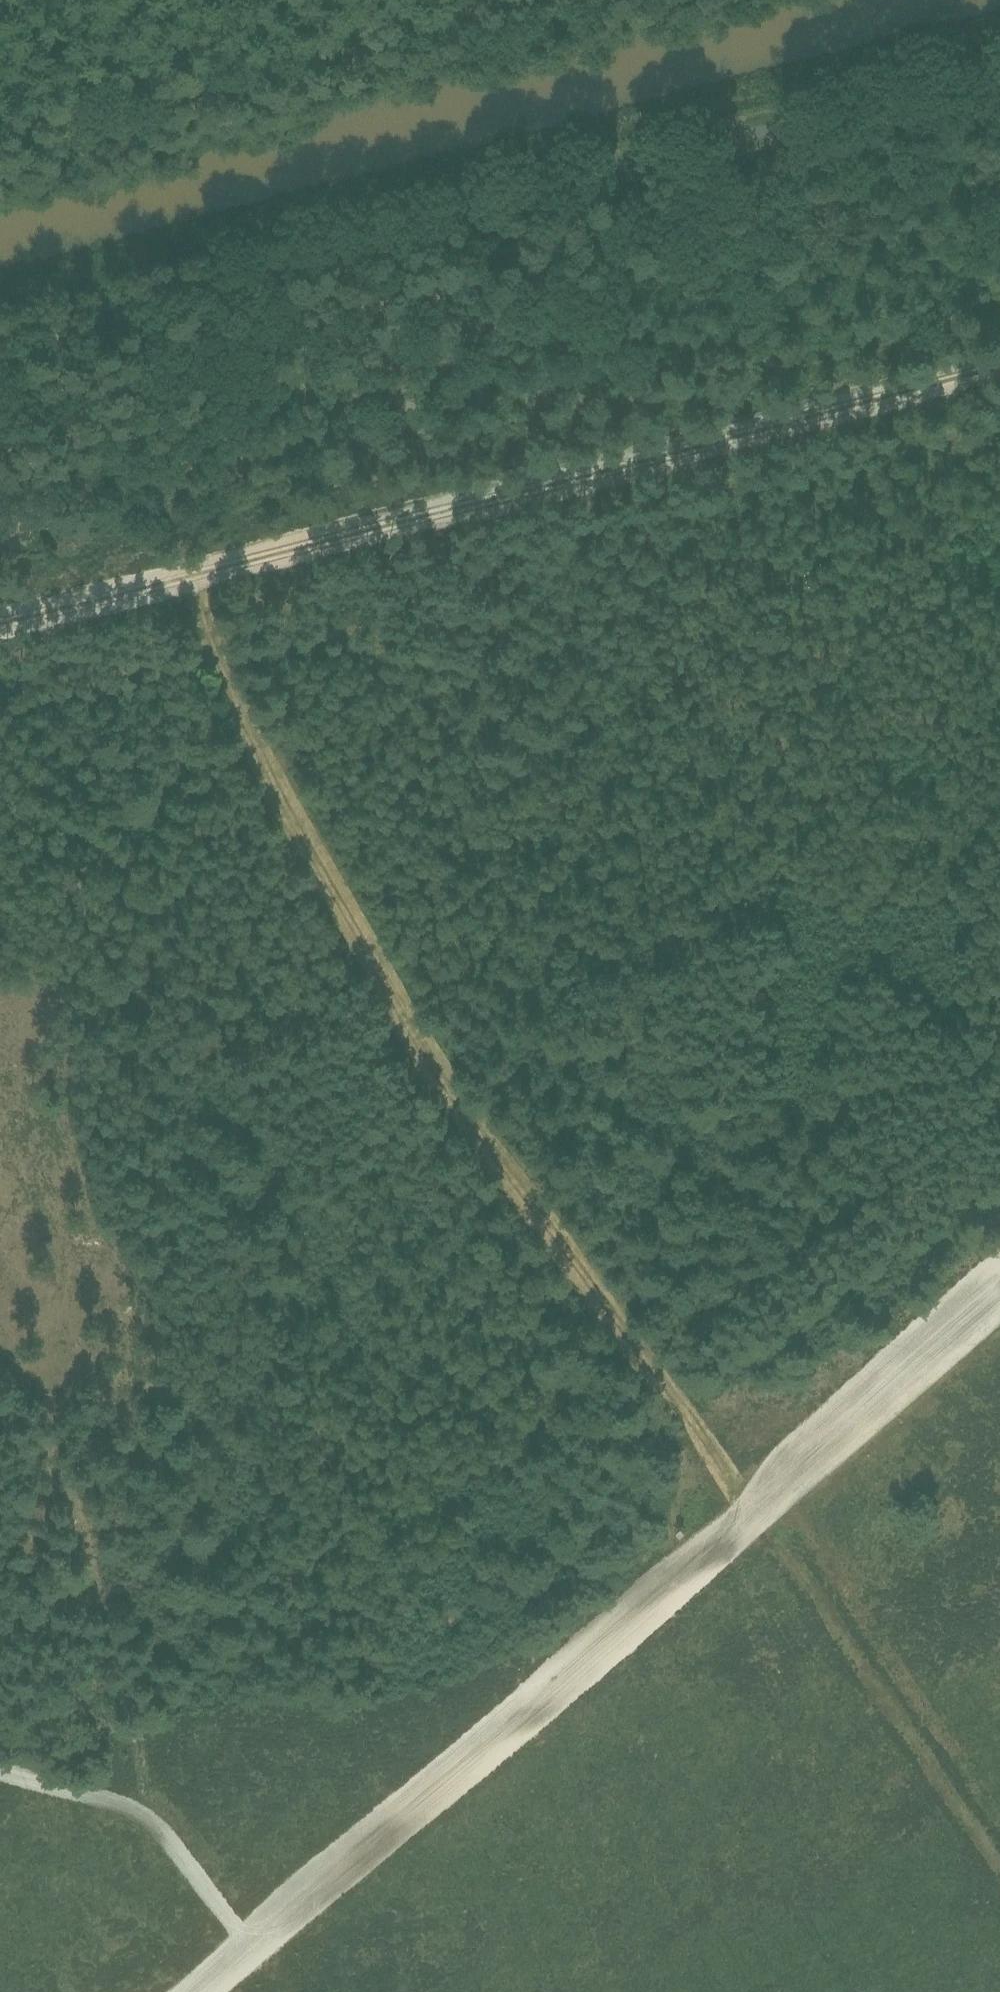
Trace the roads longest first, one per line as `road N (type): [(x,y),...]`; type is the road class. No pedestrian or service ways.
road 1 (unclassified): [(999,69),(0,332)]

